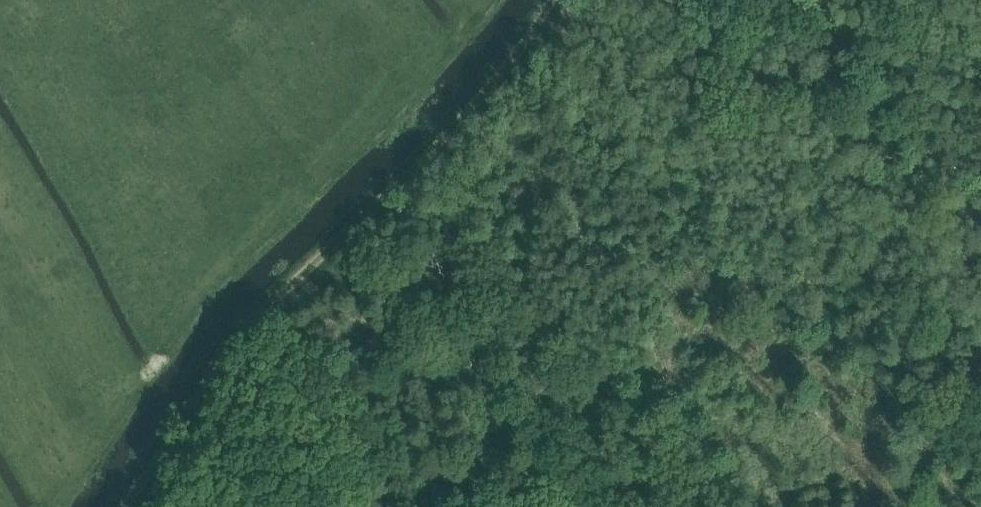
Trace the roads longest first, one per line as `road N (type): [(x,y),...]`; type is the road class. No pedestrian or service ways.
road 1 (track): [(552,0),(438,141),(227,352),(120,506)]

